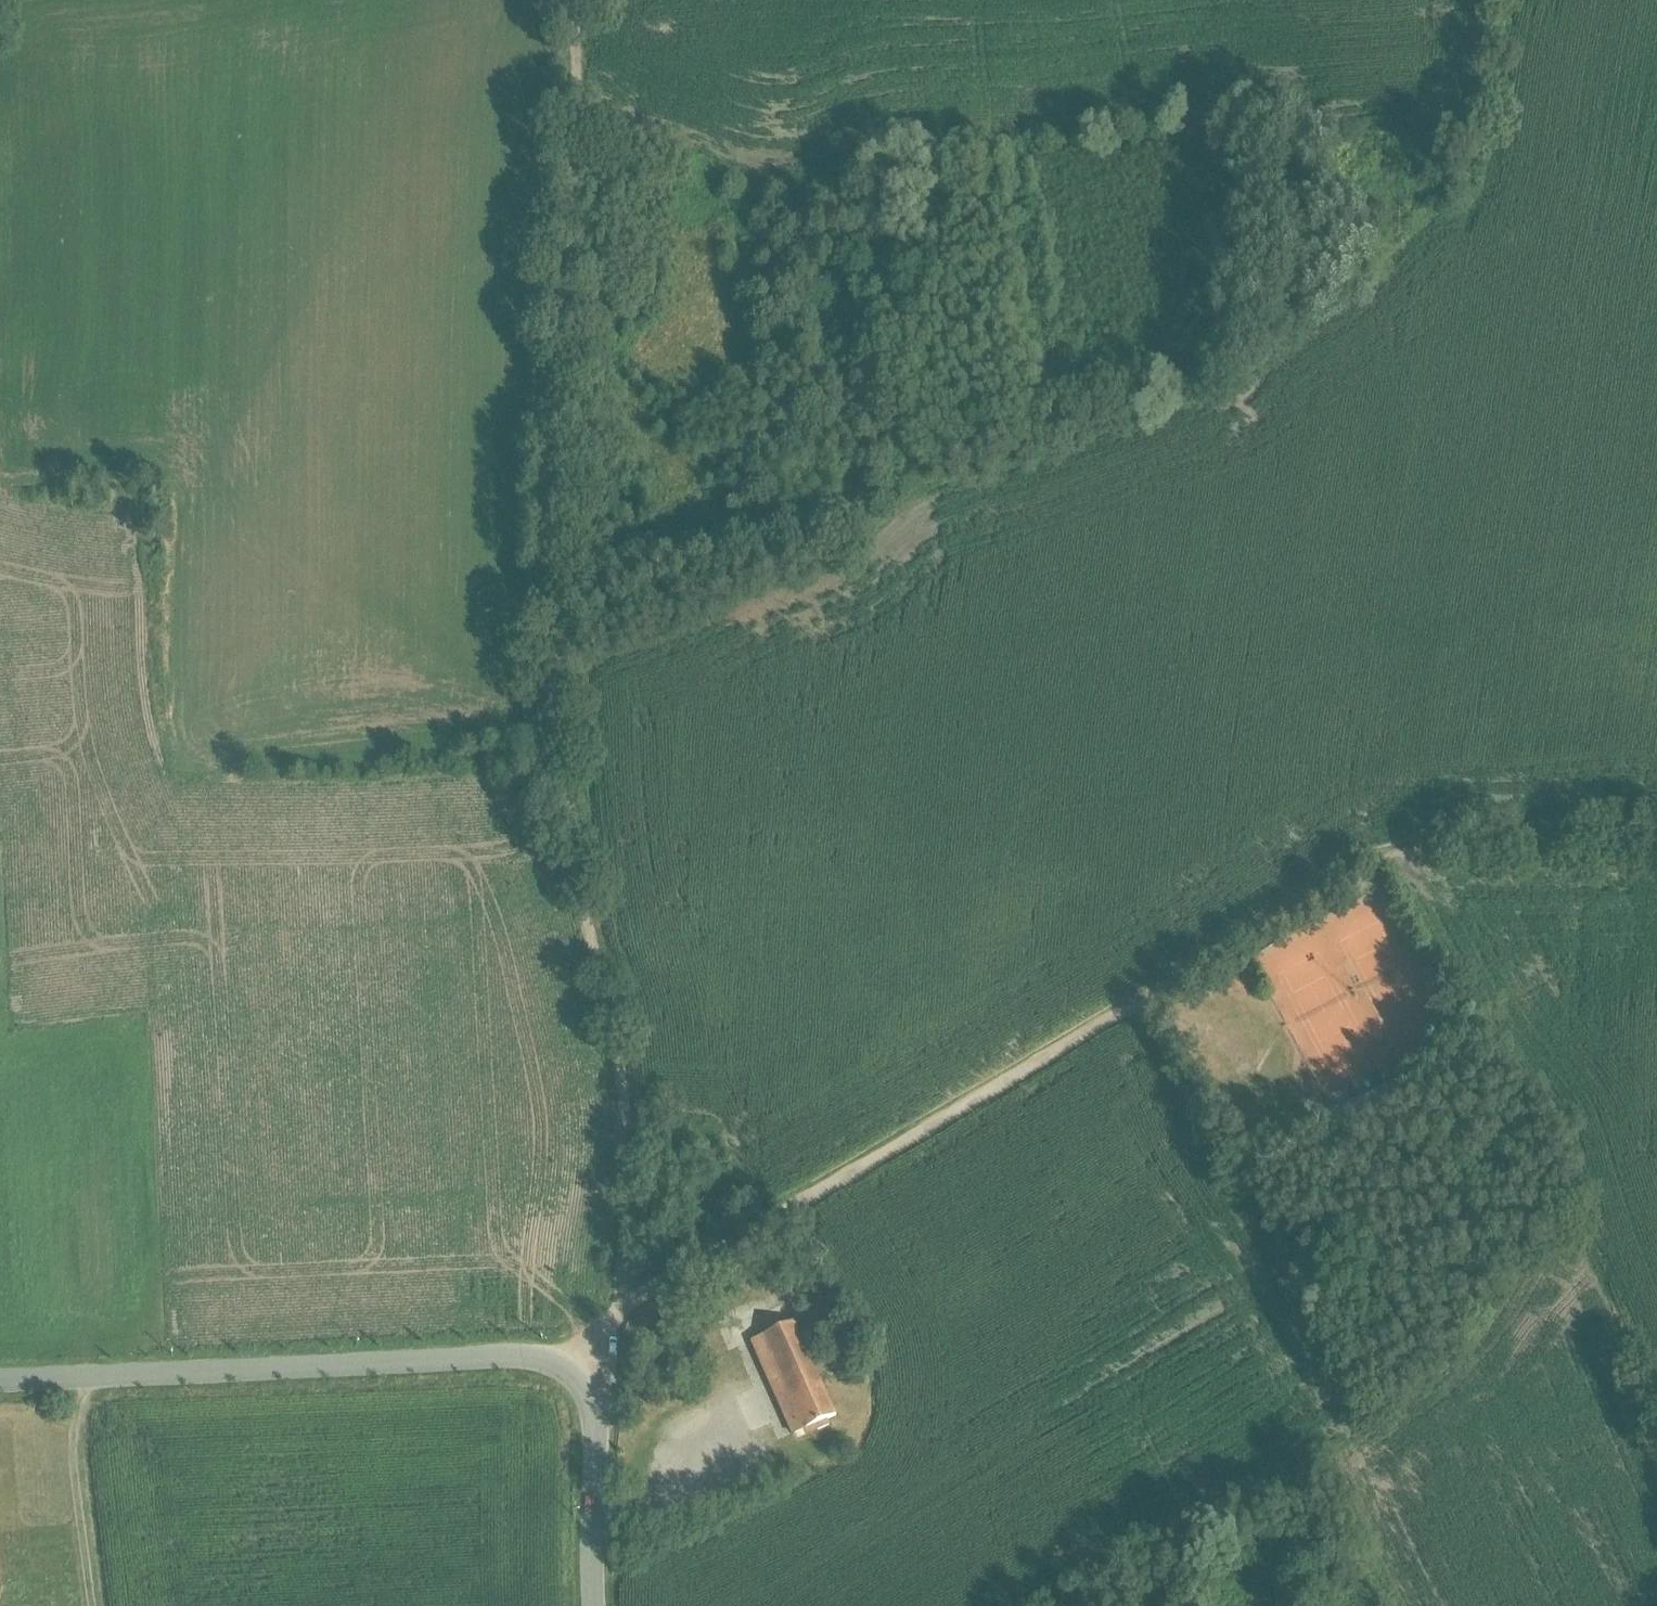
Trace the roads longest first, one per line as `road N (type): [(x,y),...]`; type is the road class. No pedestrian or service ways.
road 1 (track): [(614,1316),(624,1220),(616,1032),(561,807),(557,459),(579,0)]
road 2 (track): [(1358,868),(614,1316)]
road 3 (residential): [(0,1381),(546,1359),(574,1377),(595,1418),(593,1605)]
road 4 (track): [(85,1605),(72,1441),(86,1377)]

